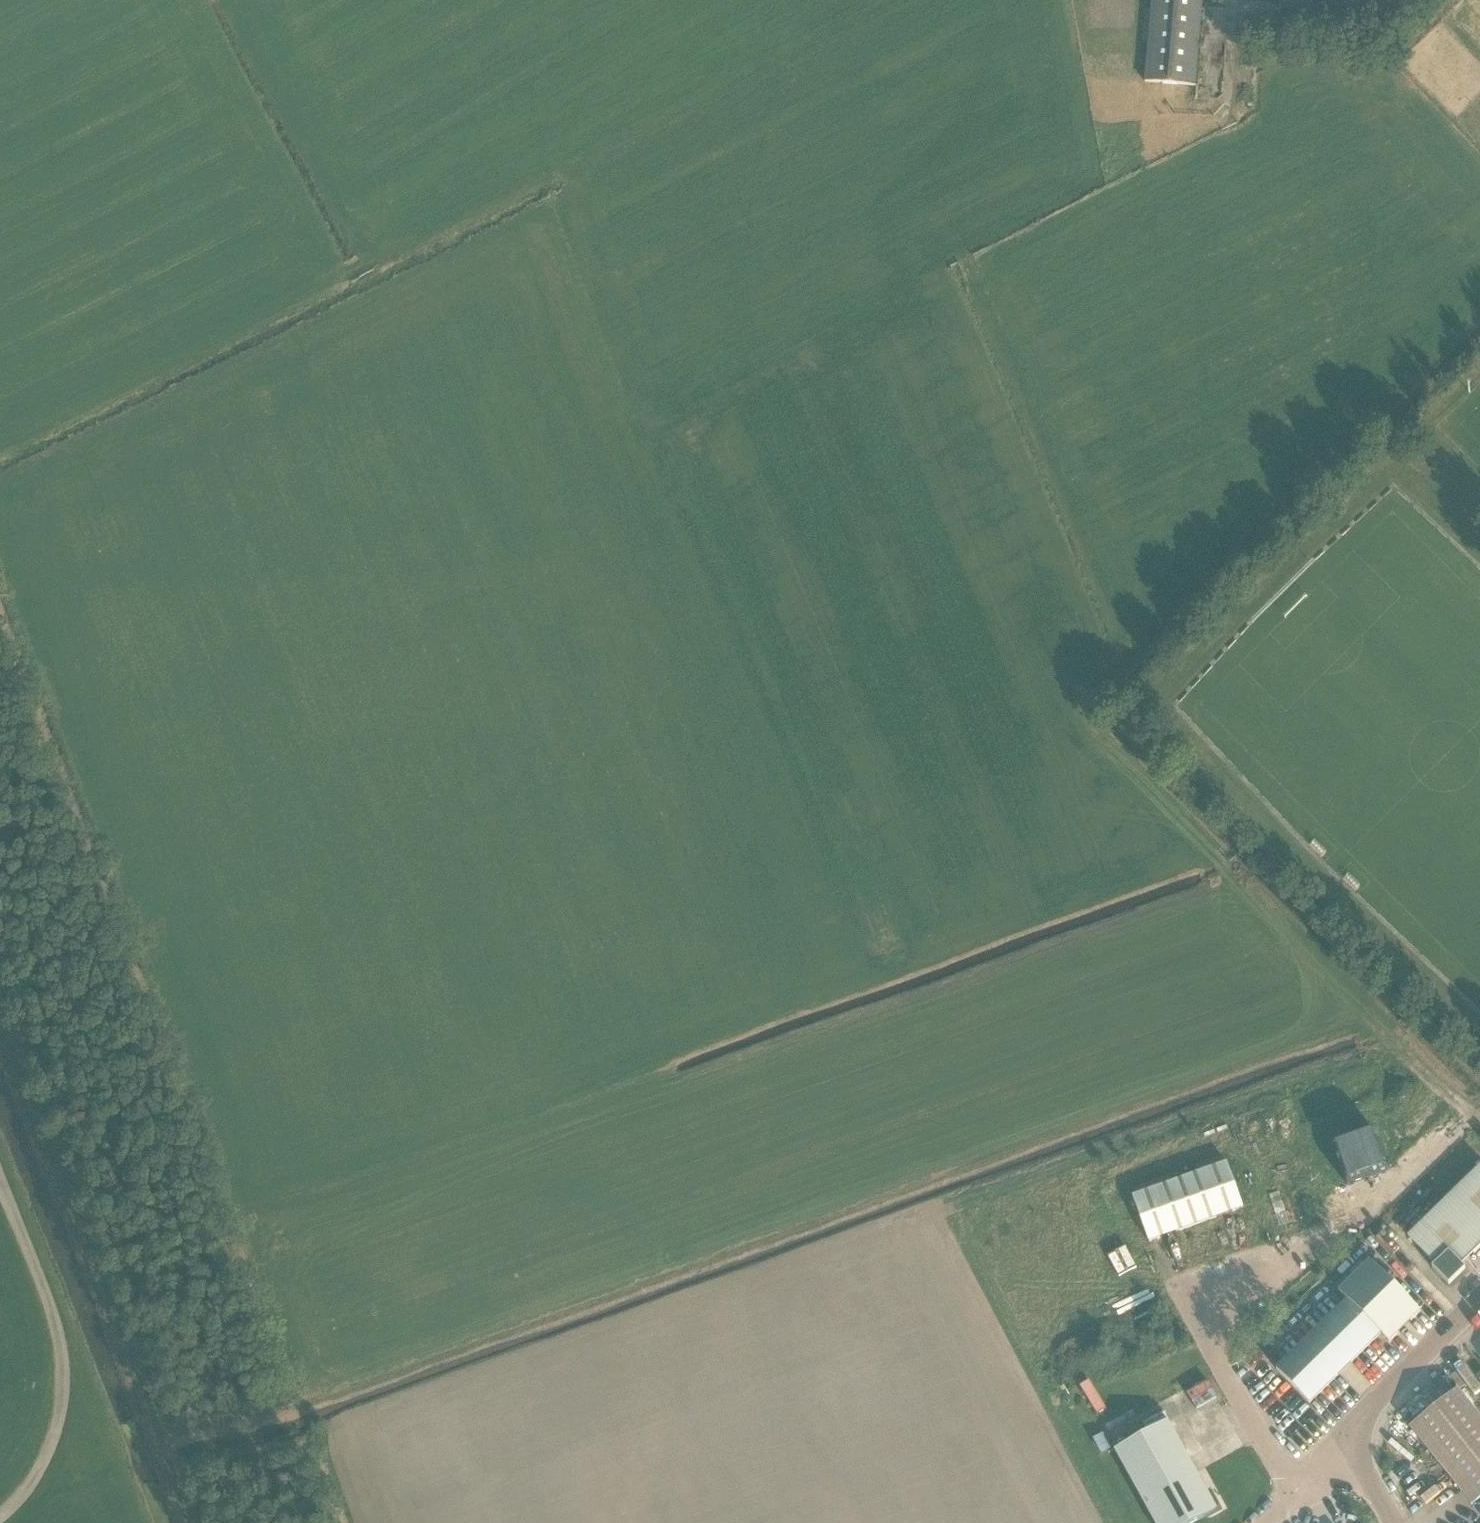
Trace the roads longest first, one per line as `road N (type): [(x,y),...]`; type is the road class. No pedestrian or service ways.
road 1 (unclassified): [(1333,1226),(1183,1284),(1224,1373),(1295,1490)]
road 2 (unclassified): [(1357,1453),(1366,1410),(1479,1299)]

